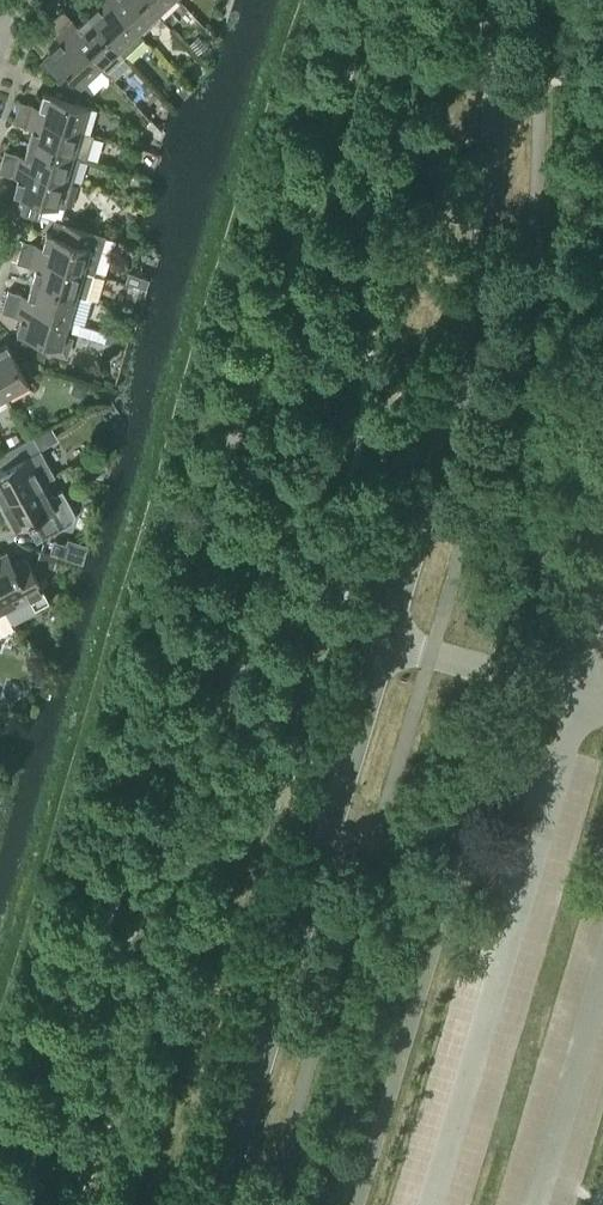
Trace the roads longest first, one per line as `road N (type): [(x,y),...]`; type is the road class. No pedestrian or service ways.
road 1 (unclassified): [(219,1204),(456,409),(488,238),(495,0)]

